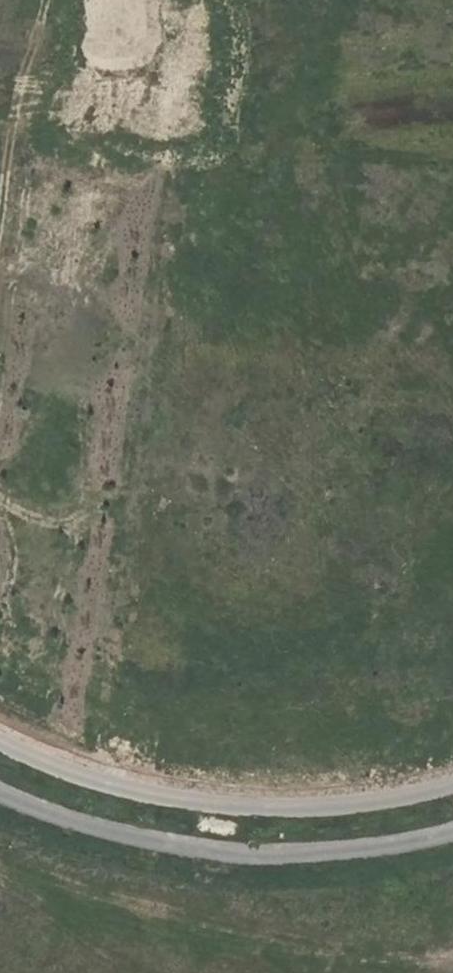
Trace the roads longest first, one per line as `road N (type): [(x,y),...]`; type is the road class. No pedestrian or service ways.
road 1 (unknown): [(452,786),(352,810),(270,809),(119,787),(0,741)]
road 2 (unknown): [(0,794),(153,845),(226,853),(364,852),(452,834)]

